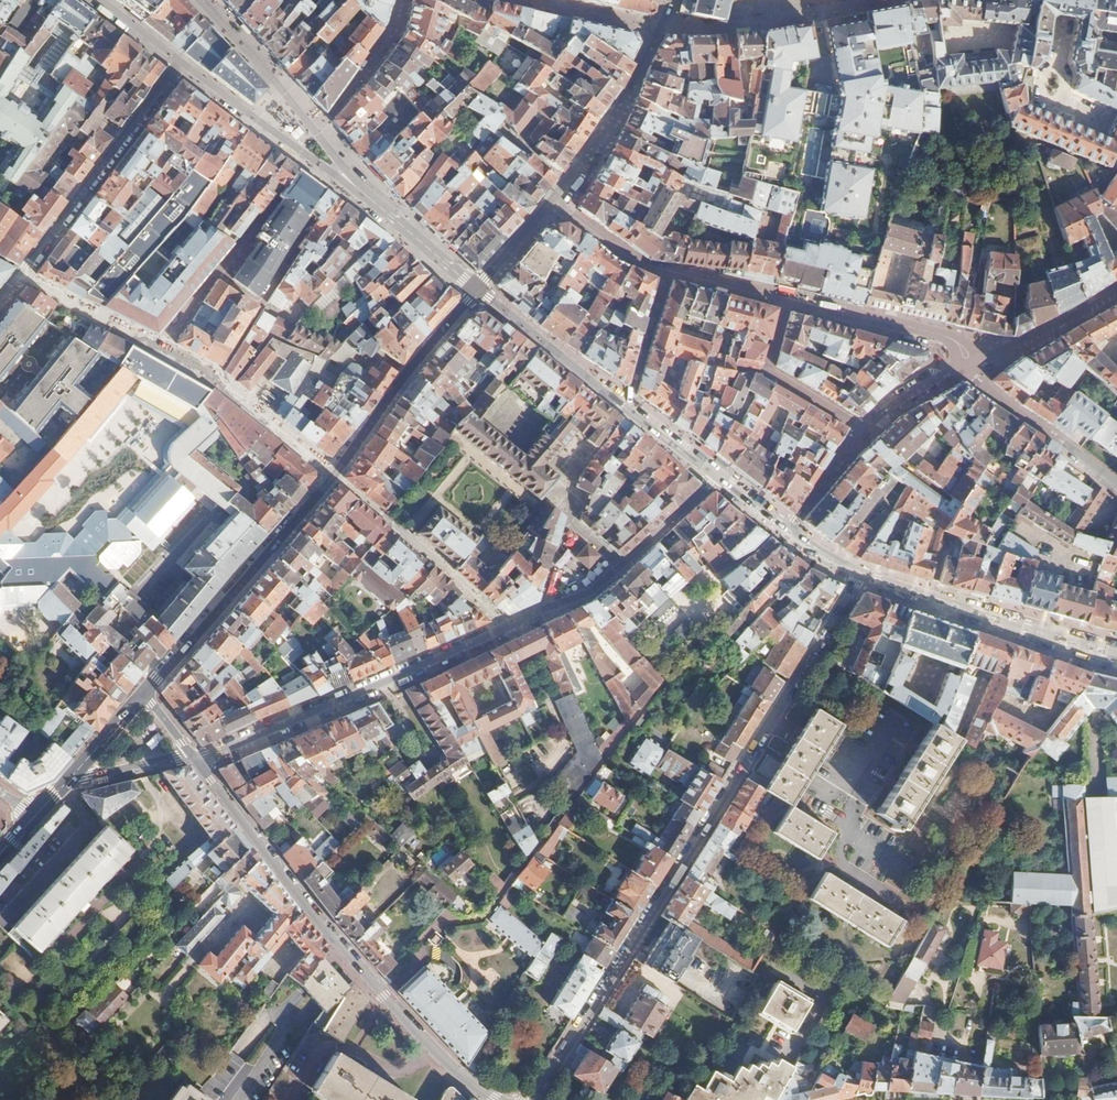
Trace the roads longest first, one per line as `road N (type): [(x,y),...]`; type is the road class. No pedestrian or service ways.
road 1 (residential): [(862,576),(535,1099)]
road 2 (residential): [(494,1099),(388,996),(195,758)]
road 3 (residential): [(195,758),(505,627)]
road 4 (residential): [(475,290),(718,475)]
road 5 (residential): [(147,694),(333,474)]
road 6 (residential): [(862,576),(1116,655)]
road 7 (residential): [(178,62),(19,274)]
road 8 (residential): [(505,627),(603,582),(718,475)]
road 9 (residential): [(333,474),(475,290)]
road 10 (residential): [(333,474),(505,627)]
road 11 (residential): [(333,474),(214,380),(156,348)]
road 12 (residential): [(178,62),(351,188)]
road 13 (residential): [(786,301),(933,335),(988,359)]
road 14 (residential): [(567,182),(618,109),(672,0)]
road 15 (residential): [(960,371),(1116,485)]
road 16 (residential): [(786,301),(767,371),(863,429)]
road 17 (residential): [(351,188),(475,290)]
road 18 (residential): [(214,273),(260,305),(311,219)]
road 19 (residential): [(156,348),(19,274)]
road 20 (residential): [(1116,291),(988,359)]
road 21 (residential): [(475,290),(567,182)]
road 22 (residential): [(863,429),(788,532)]
road 23 (unclassified): [(70,779),(195,758)]

